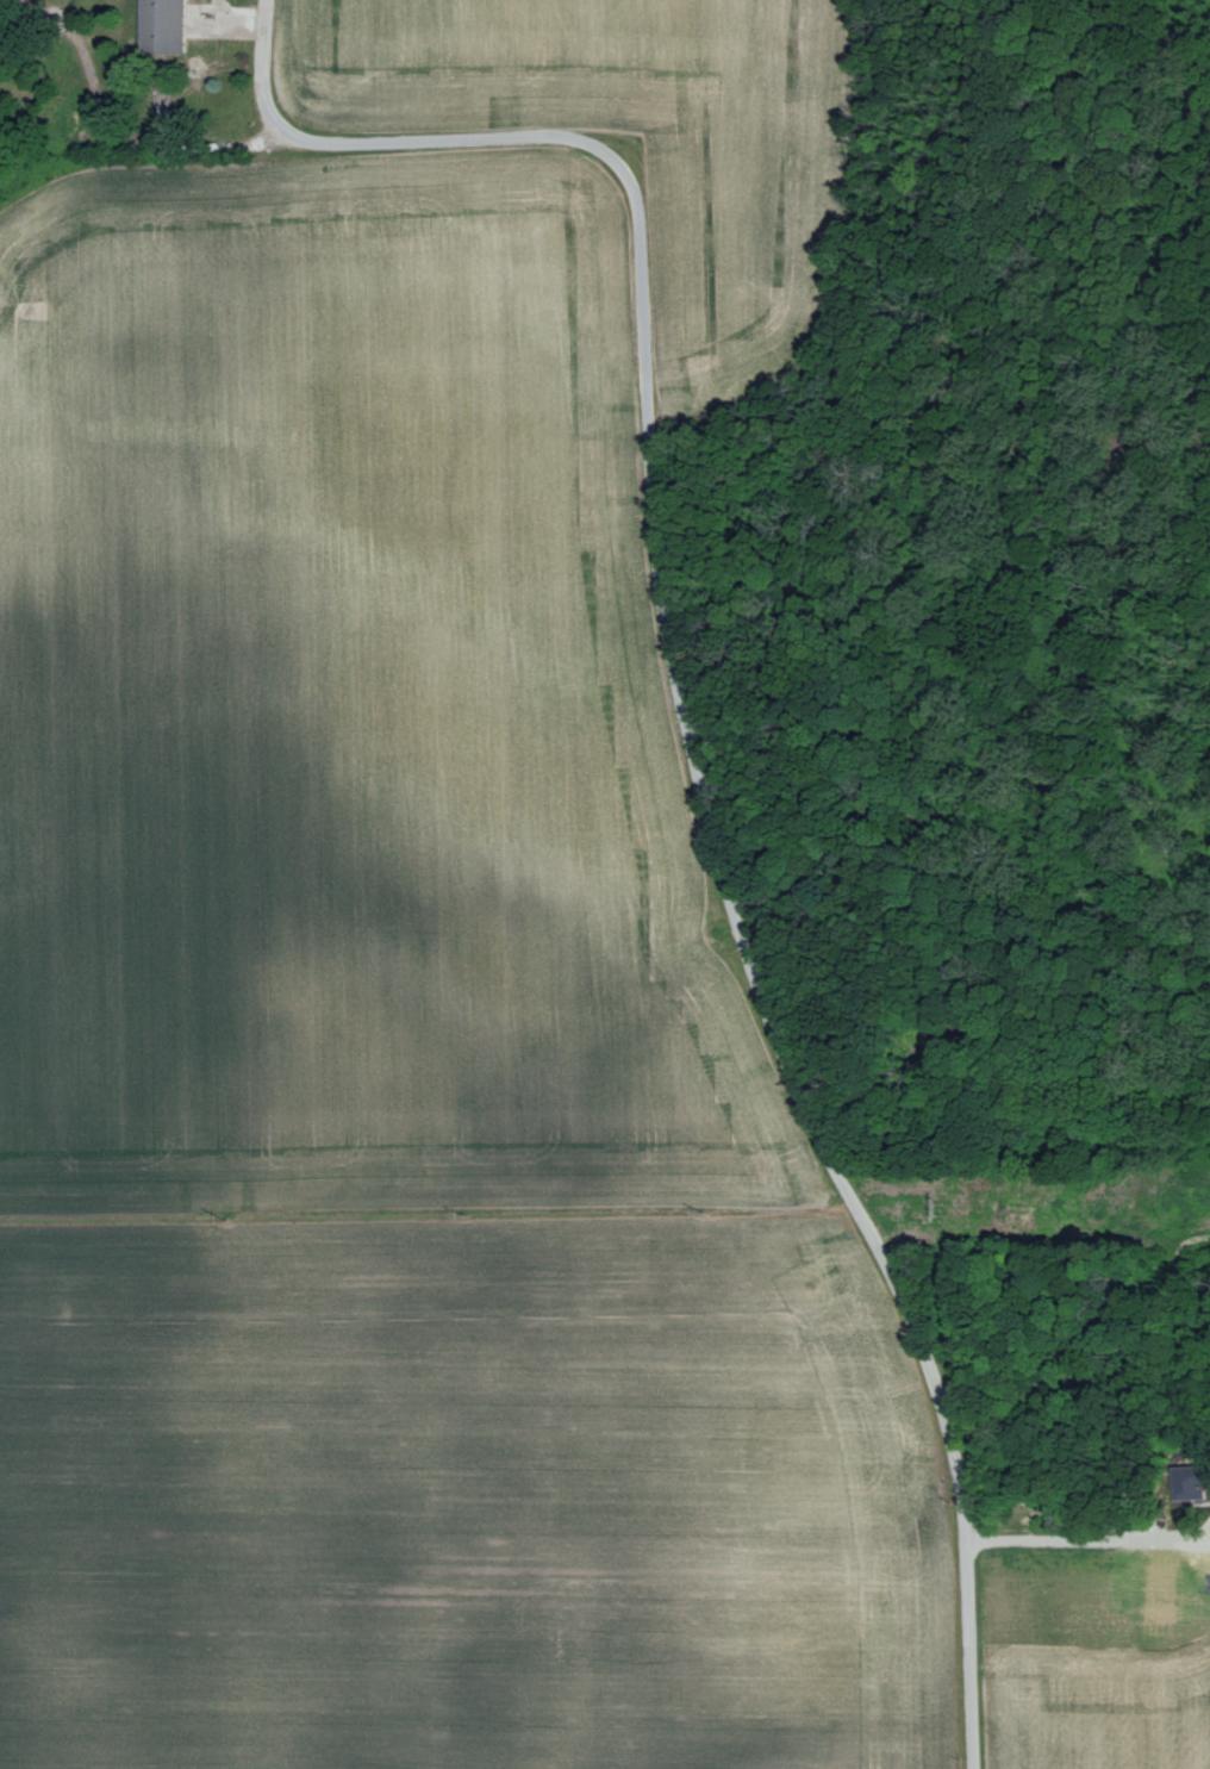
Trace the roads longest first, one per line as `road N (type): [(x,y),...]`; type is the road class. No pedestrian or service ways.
road 1 (residential): [(942,1768),(941,1613),(867,1312),(700,917),(620,575),(607,187),(574,154),(312,138),(279,127),(261,83),(265,0)]

